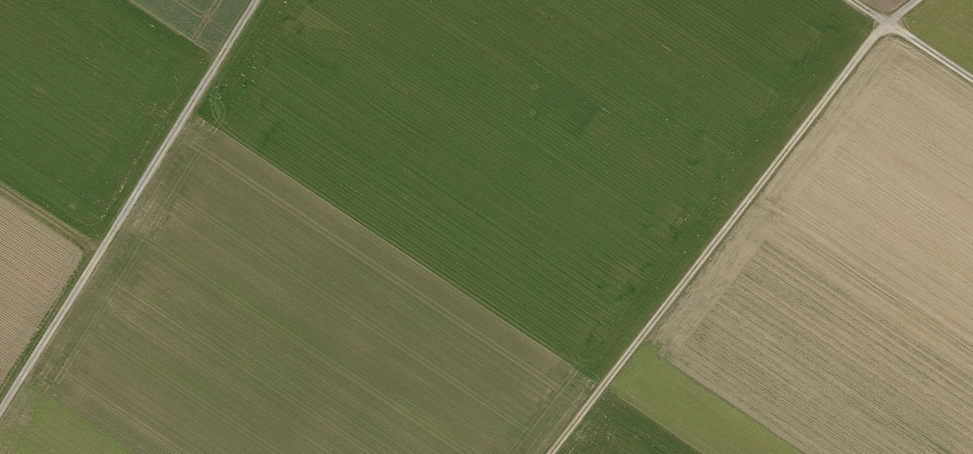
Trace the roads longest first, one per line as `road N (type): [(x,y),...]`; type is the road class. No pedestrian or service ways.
road 1 (track): [(550,453),(869,43),(916,0)]
road 2 (track): [(0,412),(255,0)]
road 3 (track): [(972,80),(852,0)]

